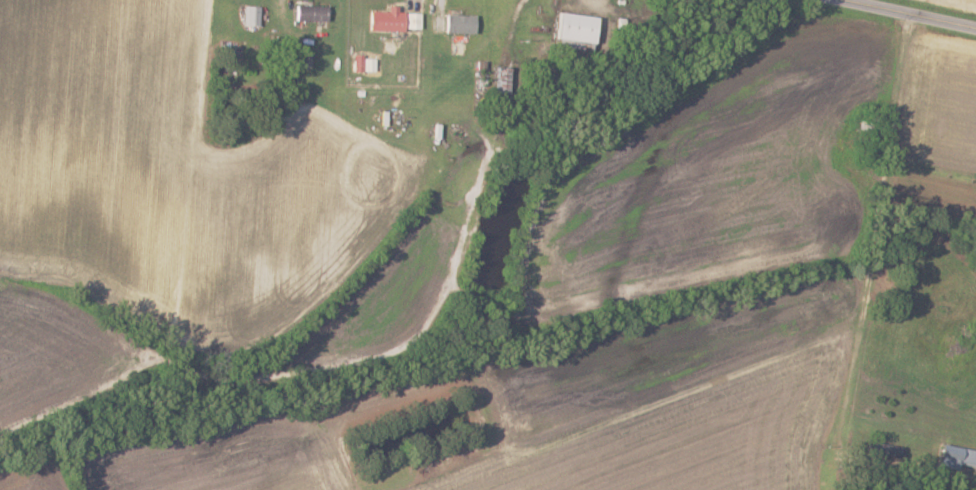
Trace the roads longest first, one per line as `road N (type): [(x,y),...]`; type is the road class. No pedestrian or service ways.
road 1 (residential): [(851,0),(975,26)]

